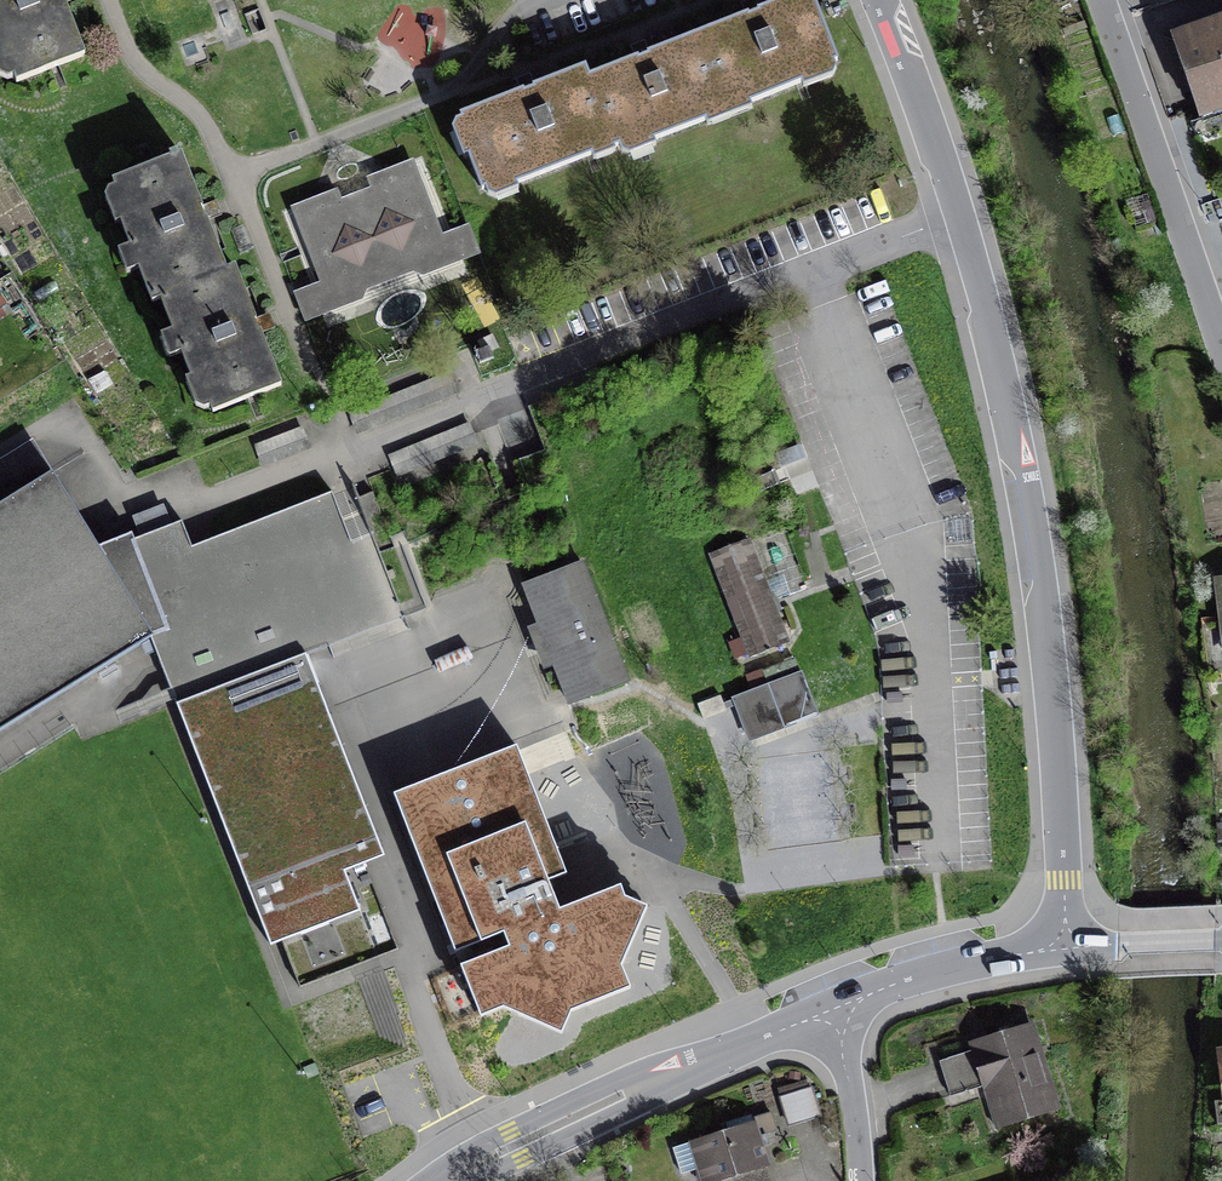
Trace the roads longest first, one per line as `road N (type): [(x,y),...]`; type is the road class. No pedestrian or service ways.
road 1 (residential): [(882,0),(962,217),(983,299),(1051,710),(1067,948)]
road 2 (residential): [(836,1006),(624,1095),(448,1180)]
road 3 (unclassified): [(1102,0),(1221,345)]
road 4 (residential): [(1067,948),(953,968),(836,1006)]
road 5 (residential): [(864,1180),(863,1128),(836,1006)]
road 6 (residential): [(1221,939),(1067,948)]

